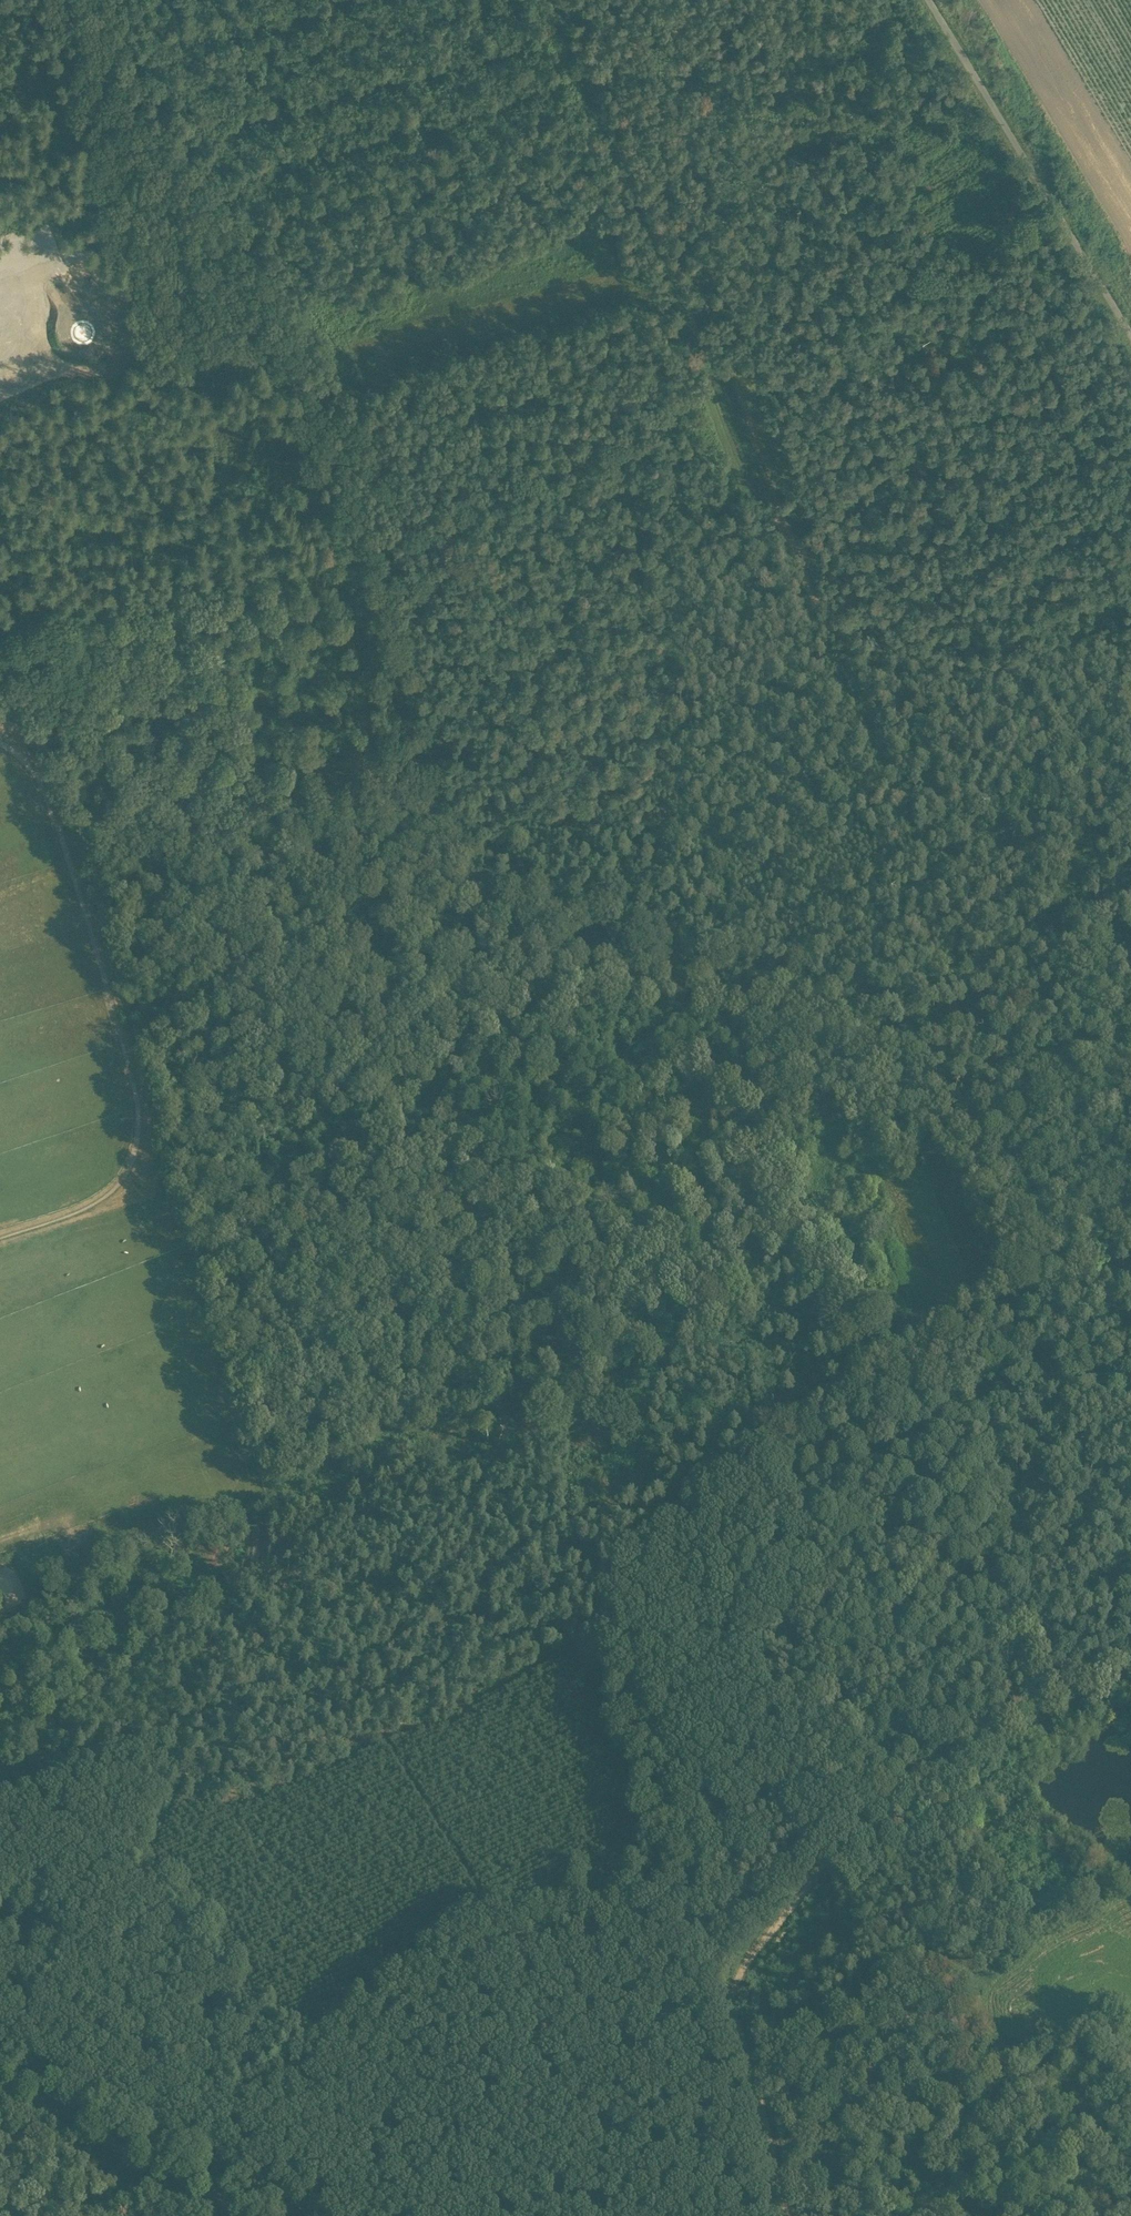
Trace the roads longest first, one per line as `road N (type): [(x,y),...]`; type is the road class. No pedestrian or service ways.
road 1 (track): [(788,2215),(736,2009),(738,1978),(882,1802),(1130,1671)]
road 2 (unclassified): [(930,0),(1130,330)]
road 3 (track): [(0,2073),(253,2215)]

